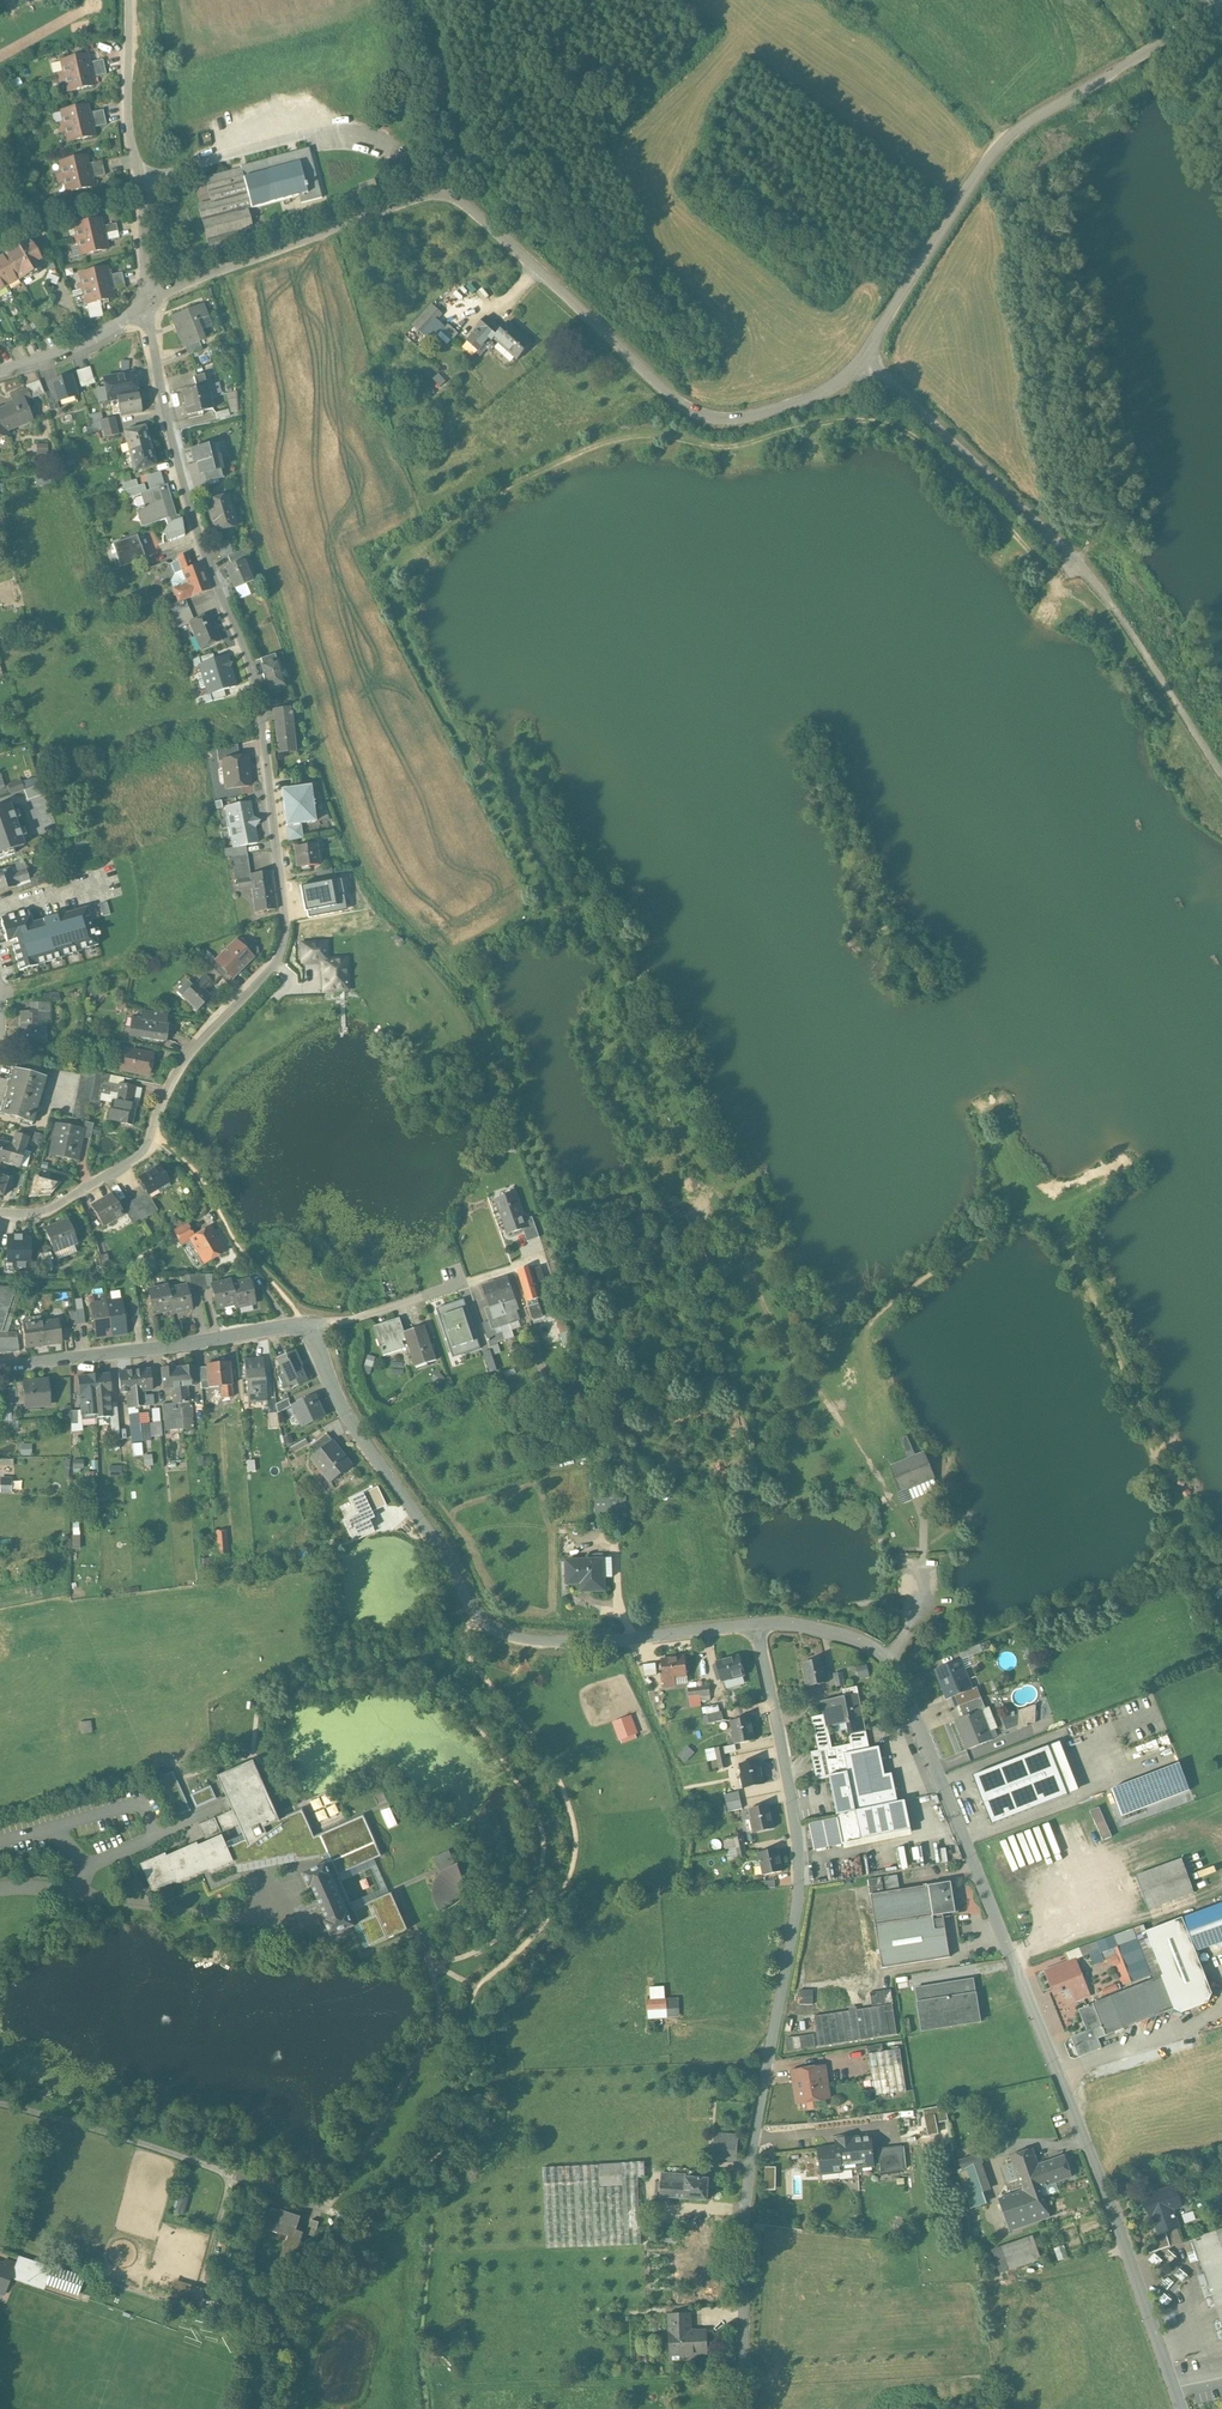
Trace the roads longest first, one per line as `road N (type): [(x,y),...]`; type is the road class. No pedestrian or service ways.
road 1 (residential): [(0,1213),(49,1210),(150,1142),(180,1065),(279,958),(285,921),(250,666),(189,504),(149,306)]
road 2 (residential): [(757,1623),(829,1632),(879,1654),(900,1675),(1184,2408)]
road 3 (unclassified): [(866,349),(838,383),(801,407),(725,423),(666,391),(453,195),(427,195),(352,220),(197,278),(149,306)]
road 4 (residential): [(757,1623),(802,1841),(802,1886),(762,2101),(742,2408)]
road 5 (residential): [(309,1325),(333,1384),(473,1612),(496,1630),(565,1644),(757,1623)]
road 6 (unclassified): [(1221,11),(1021,127),(966,188),(904,300),(866,349)]
road 7 (residential): [(0,1367),(309,1325)]
road 8 (residential): [(149,306),(128,89),(129,0)]
road 9 (unclassified): [(1081,567),(866,349)]
road 10 (residential): [(512,1269),(309,1325)]
road 11 (unclassified): [(149,306),(75,351),(0,370)]

